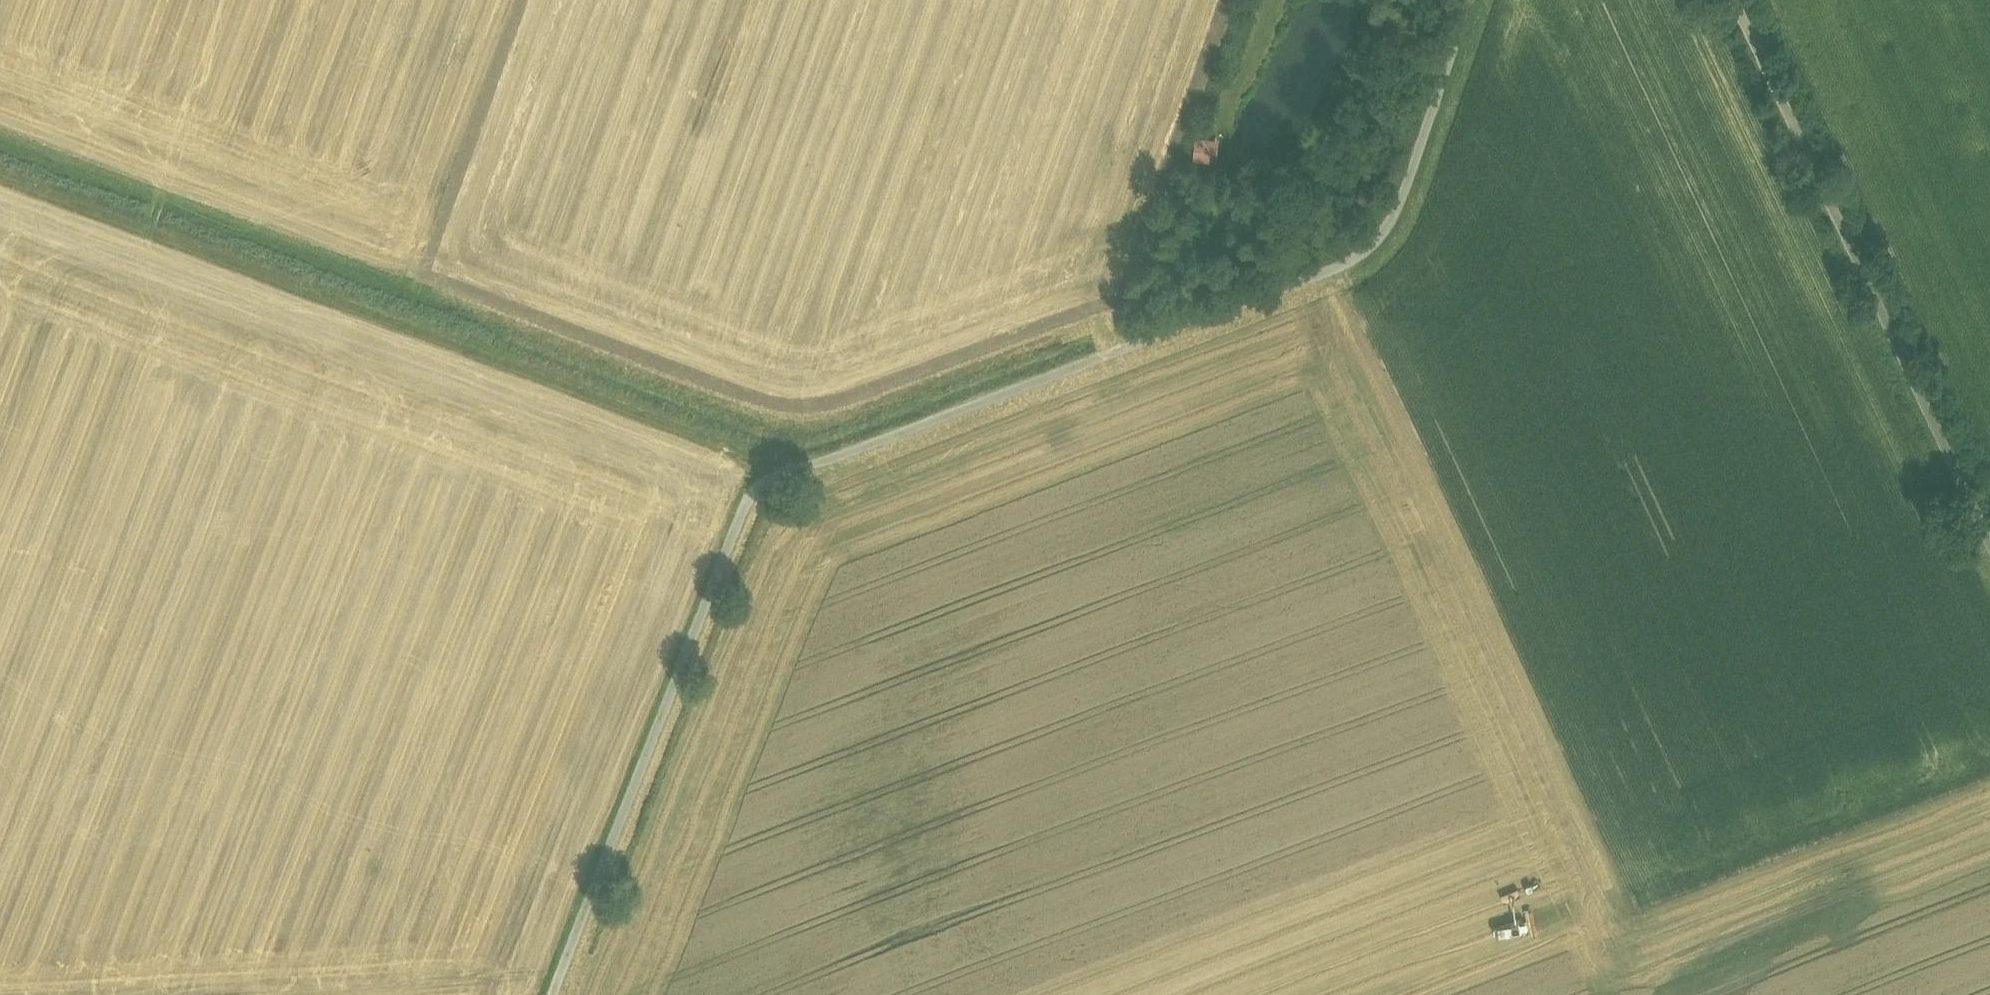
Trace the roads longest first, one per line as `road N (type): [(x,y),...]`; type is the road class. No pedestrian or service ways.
road 1 (unclassified): [(1483,0),(1427,184),(1365,253),(771,483),(754,501),(561,994)]
road 2 (unclassified): [(1989,536),(1735,0)]

